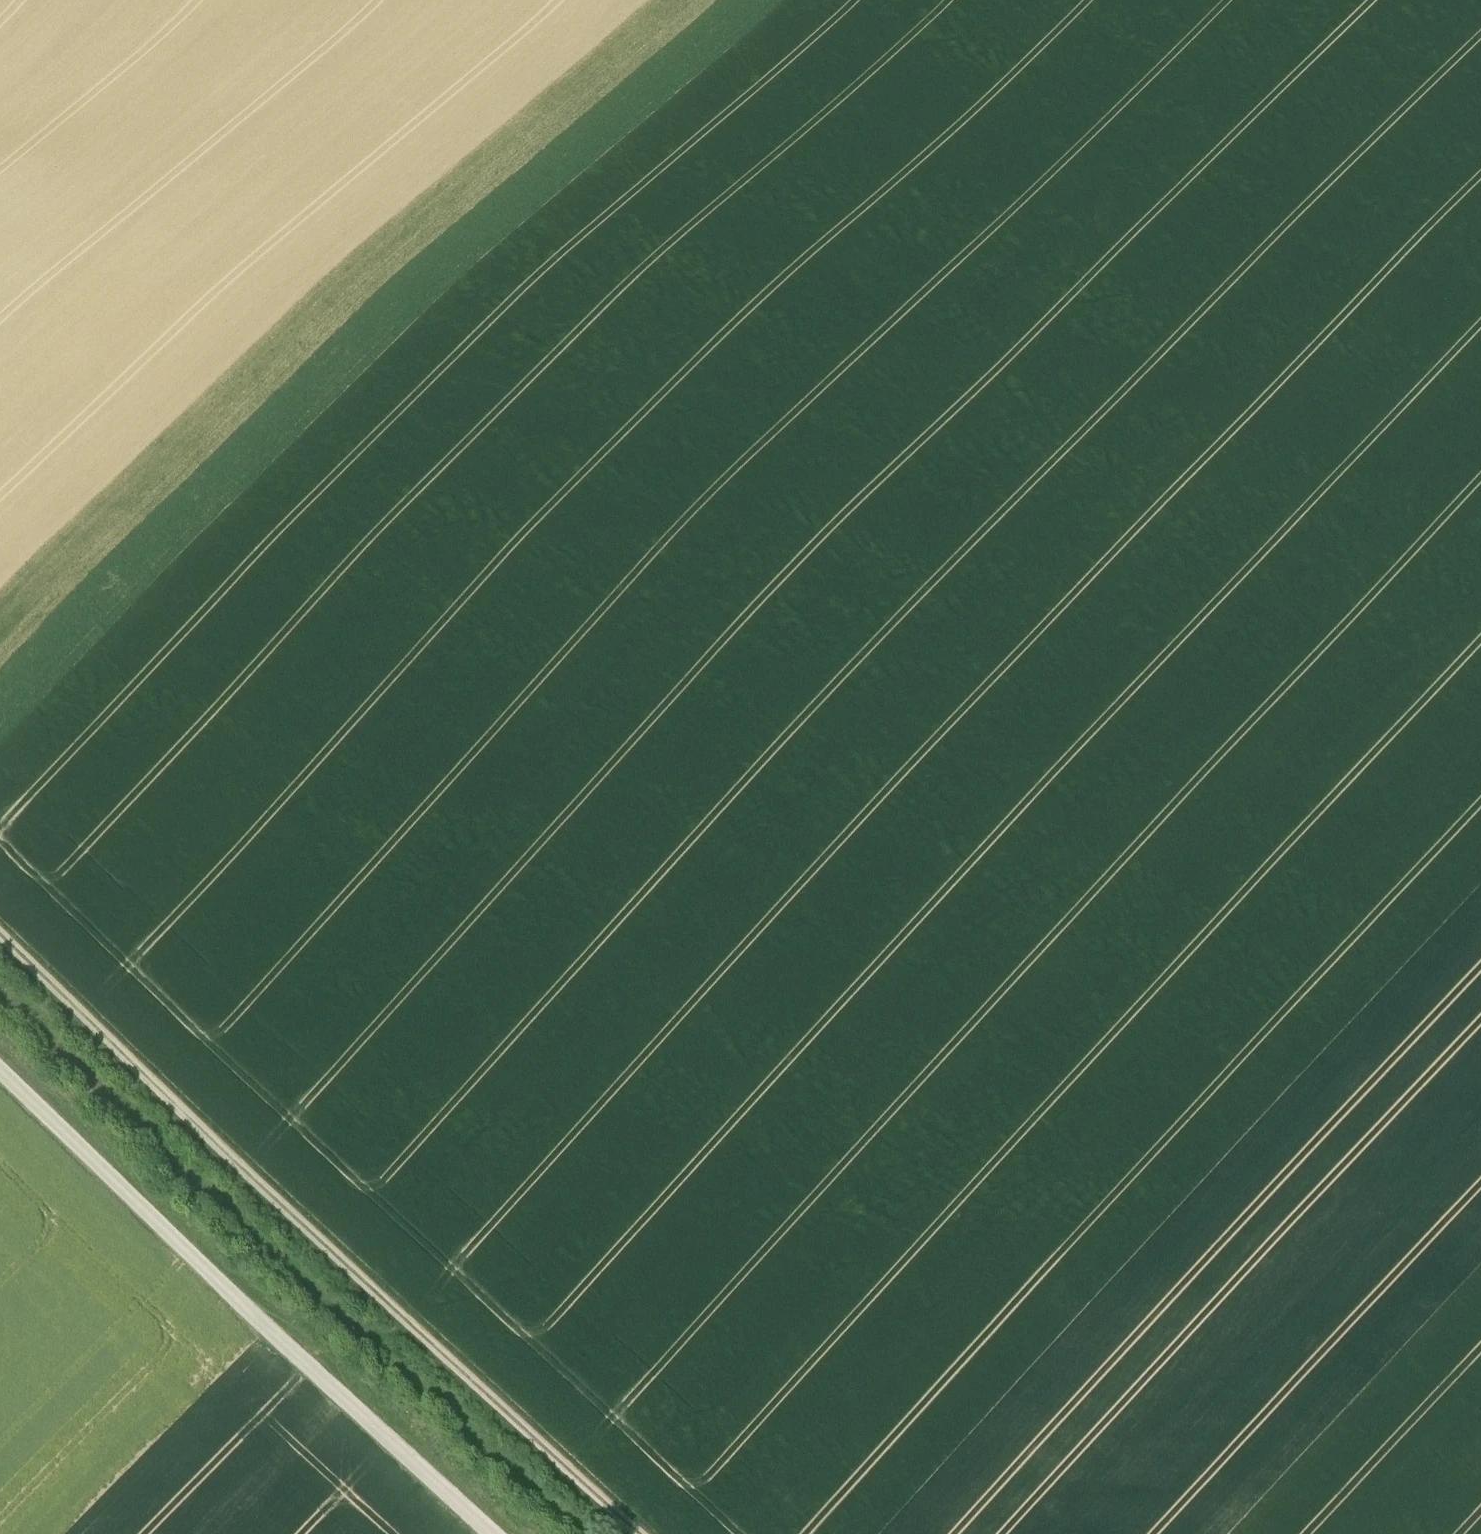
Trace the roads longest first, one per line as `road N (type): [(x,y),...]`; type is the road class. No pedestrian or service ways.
road 1 (track): [(545,1533),(0,1034)]
road 2 (track): [(0,1171),(396,1533)]

